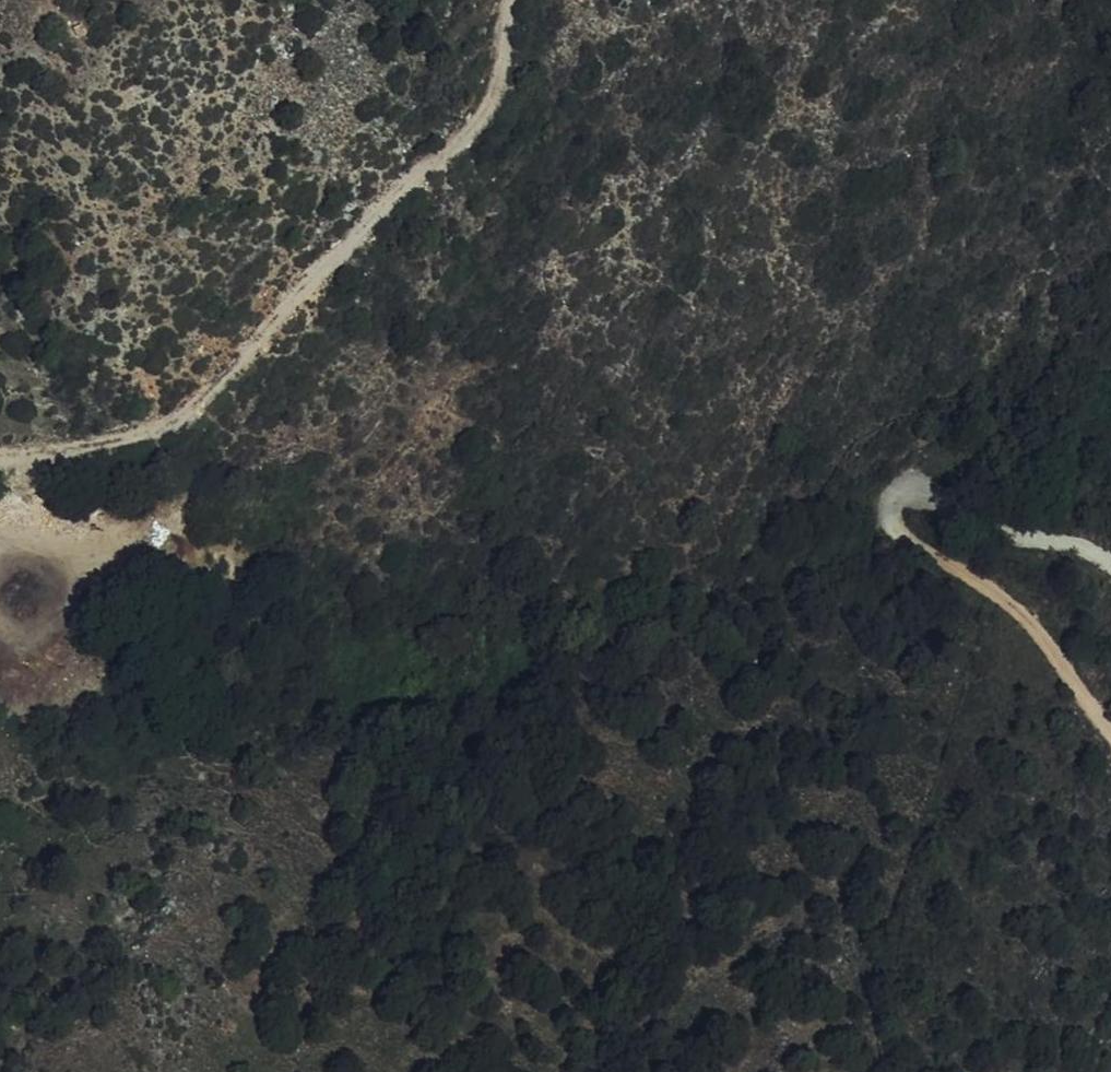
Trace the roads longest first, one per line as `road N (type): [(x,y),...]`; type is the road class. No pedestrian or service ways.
road 1 (track): [(0,455),(104,444),(164,426),(207,396),(396,188),(467,133),(489,100),(509,0)]
road 2 (track): [(1110,569),(1071,545),(1007,536),(920,491),(897,504),(896,531),(1016,610),(1110,728)]

